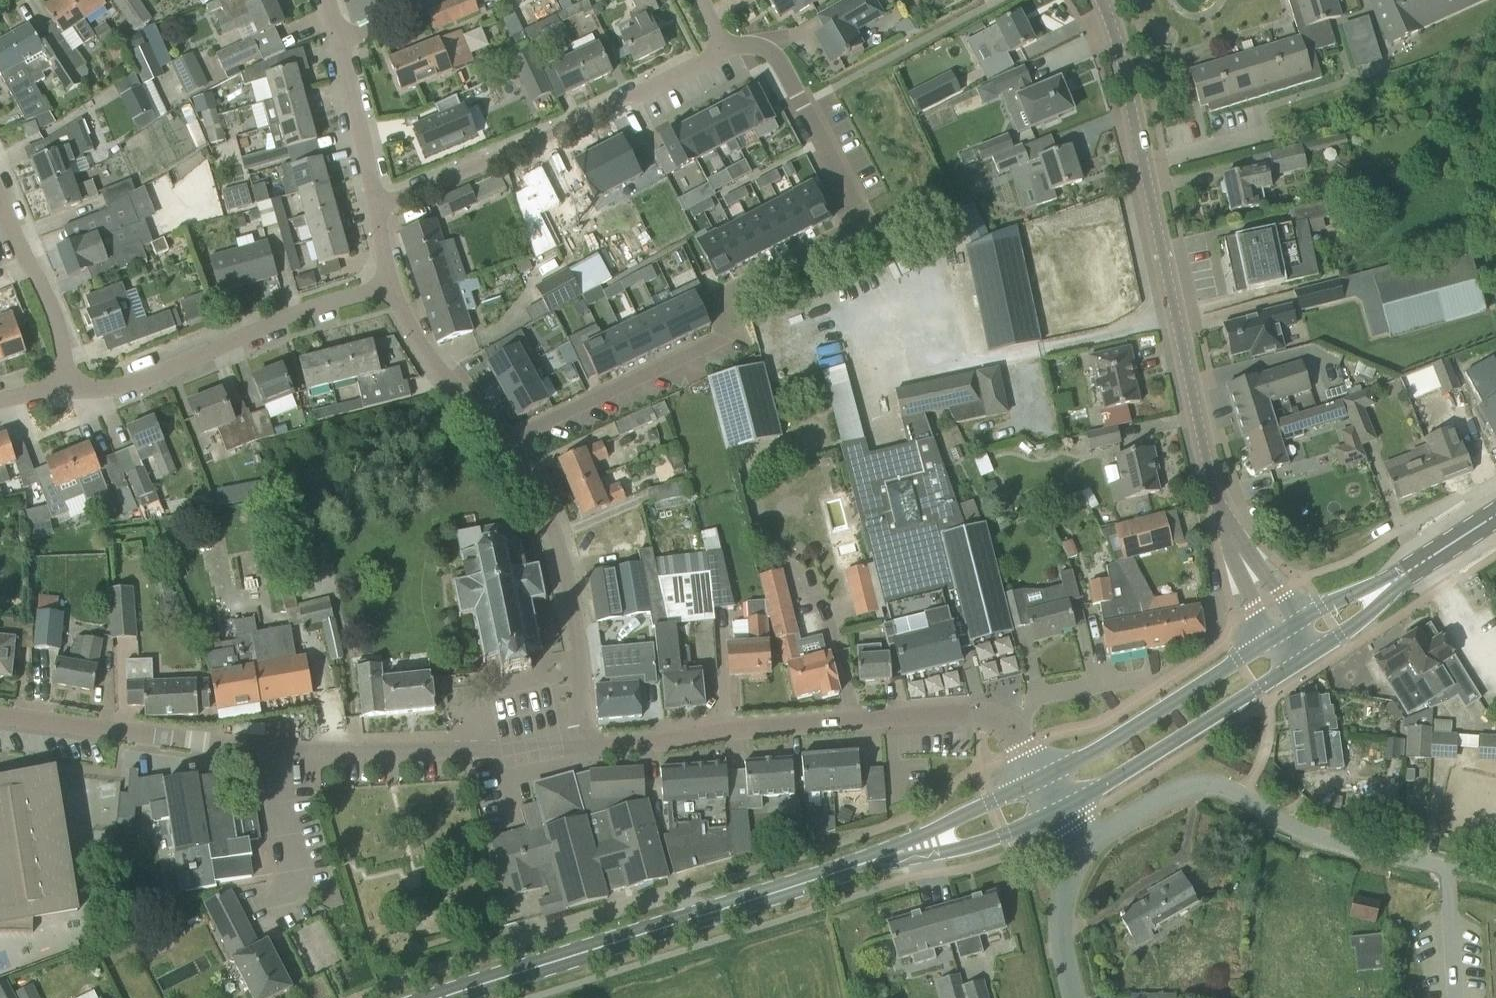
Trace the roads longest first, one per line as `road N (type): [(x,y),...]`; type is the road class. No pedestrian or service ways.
road 1 (residential): [(506,442),(731,334),(719,301),(860,221),(772,53),(715,49)]
road 2 (tertiary): [(444,997),(879,859)]
road 3 (tertiary): [(1241,555),(1194,419),(1142,163)]
road 4 (residential): [(982,717),(777,726),(588,747)]
road 5 (residential): [(375,206),(702,63),(715,49)]
road 6 (residential): [(64,391),(124,387),(389,281)]
road 7 (residential): [(588,747),(580,647),(559,550),(506,442)]
road 8 (unclassified): [(291,750),(588,747)]
road 9 (unclassified): [(0,715),(291,750)]
road 10 (tertiary): [(1060,810),(1296,662)]
road 11 (unclassified): [(1495,879),(1301,832),(1239,799)]
road 12 (tertiary): [(1269,640),(1042,778)]
road 13 (residential): [(64,391),(62,341),(0,195)]
road 14 (residential): [(506,442),(424,350),(389,281)]
road 15 (tertiary): [(879,859),(968,847),(1060,810)]
road 16 (tertiary): [(1042,778),(879,859)]
road 17 (unclassified): [(1085,850),(1192,782),(1239,799)]
road 18 (tertiary): [(1142,163),(1100,0)]
road 19 (residential): [(375,206),(337,44)]
road 20 (tertiary): [(1296,662),(1420,563)]
road 21 (unclassified): [(1075,997),(1060,901),(1085,850)]
road 22 (residential): [(1145,674),(1042,696),(1012,731)]
road 23 (unclassified): [(302,892),(291,750)]
road 24 (tertiary): [(1420,563),(1295,622)]
road 25 (residential): [(1142,163),(1265,136)]

